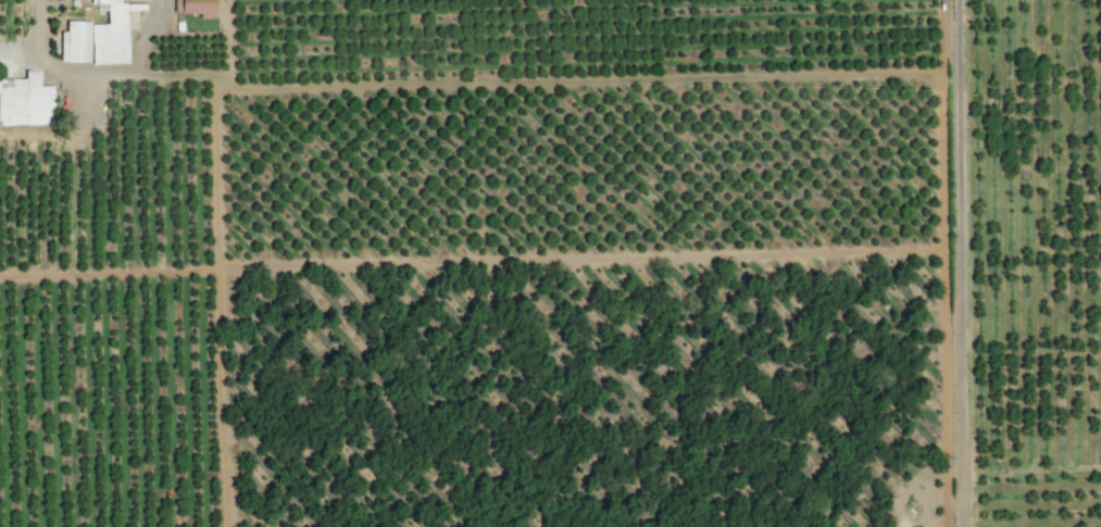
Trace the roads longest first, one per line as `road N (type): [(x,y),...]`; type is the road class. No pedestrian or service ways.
road 1 (residential): [(966,526),(964,0)]

